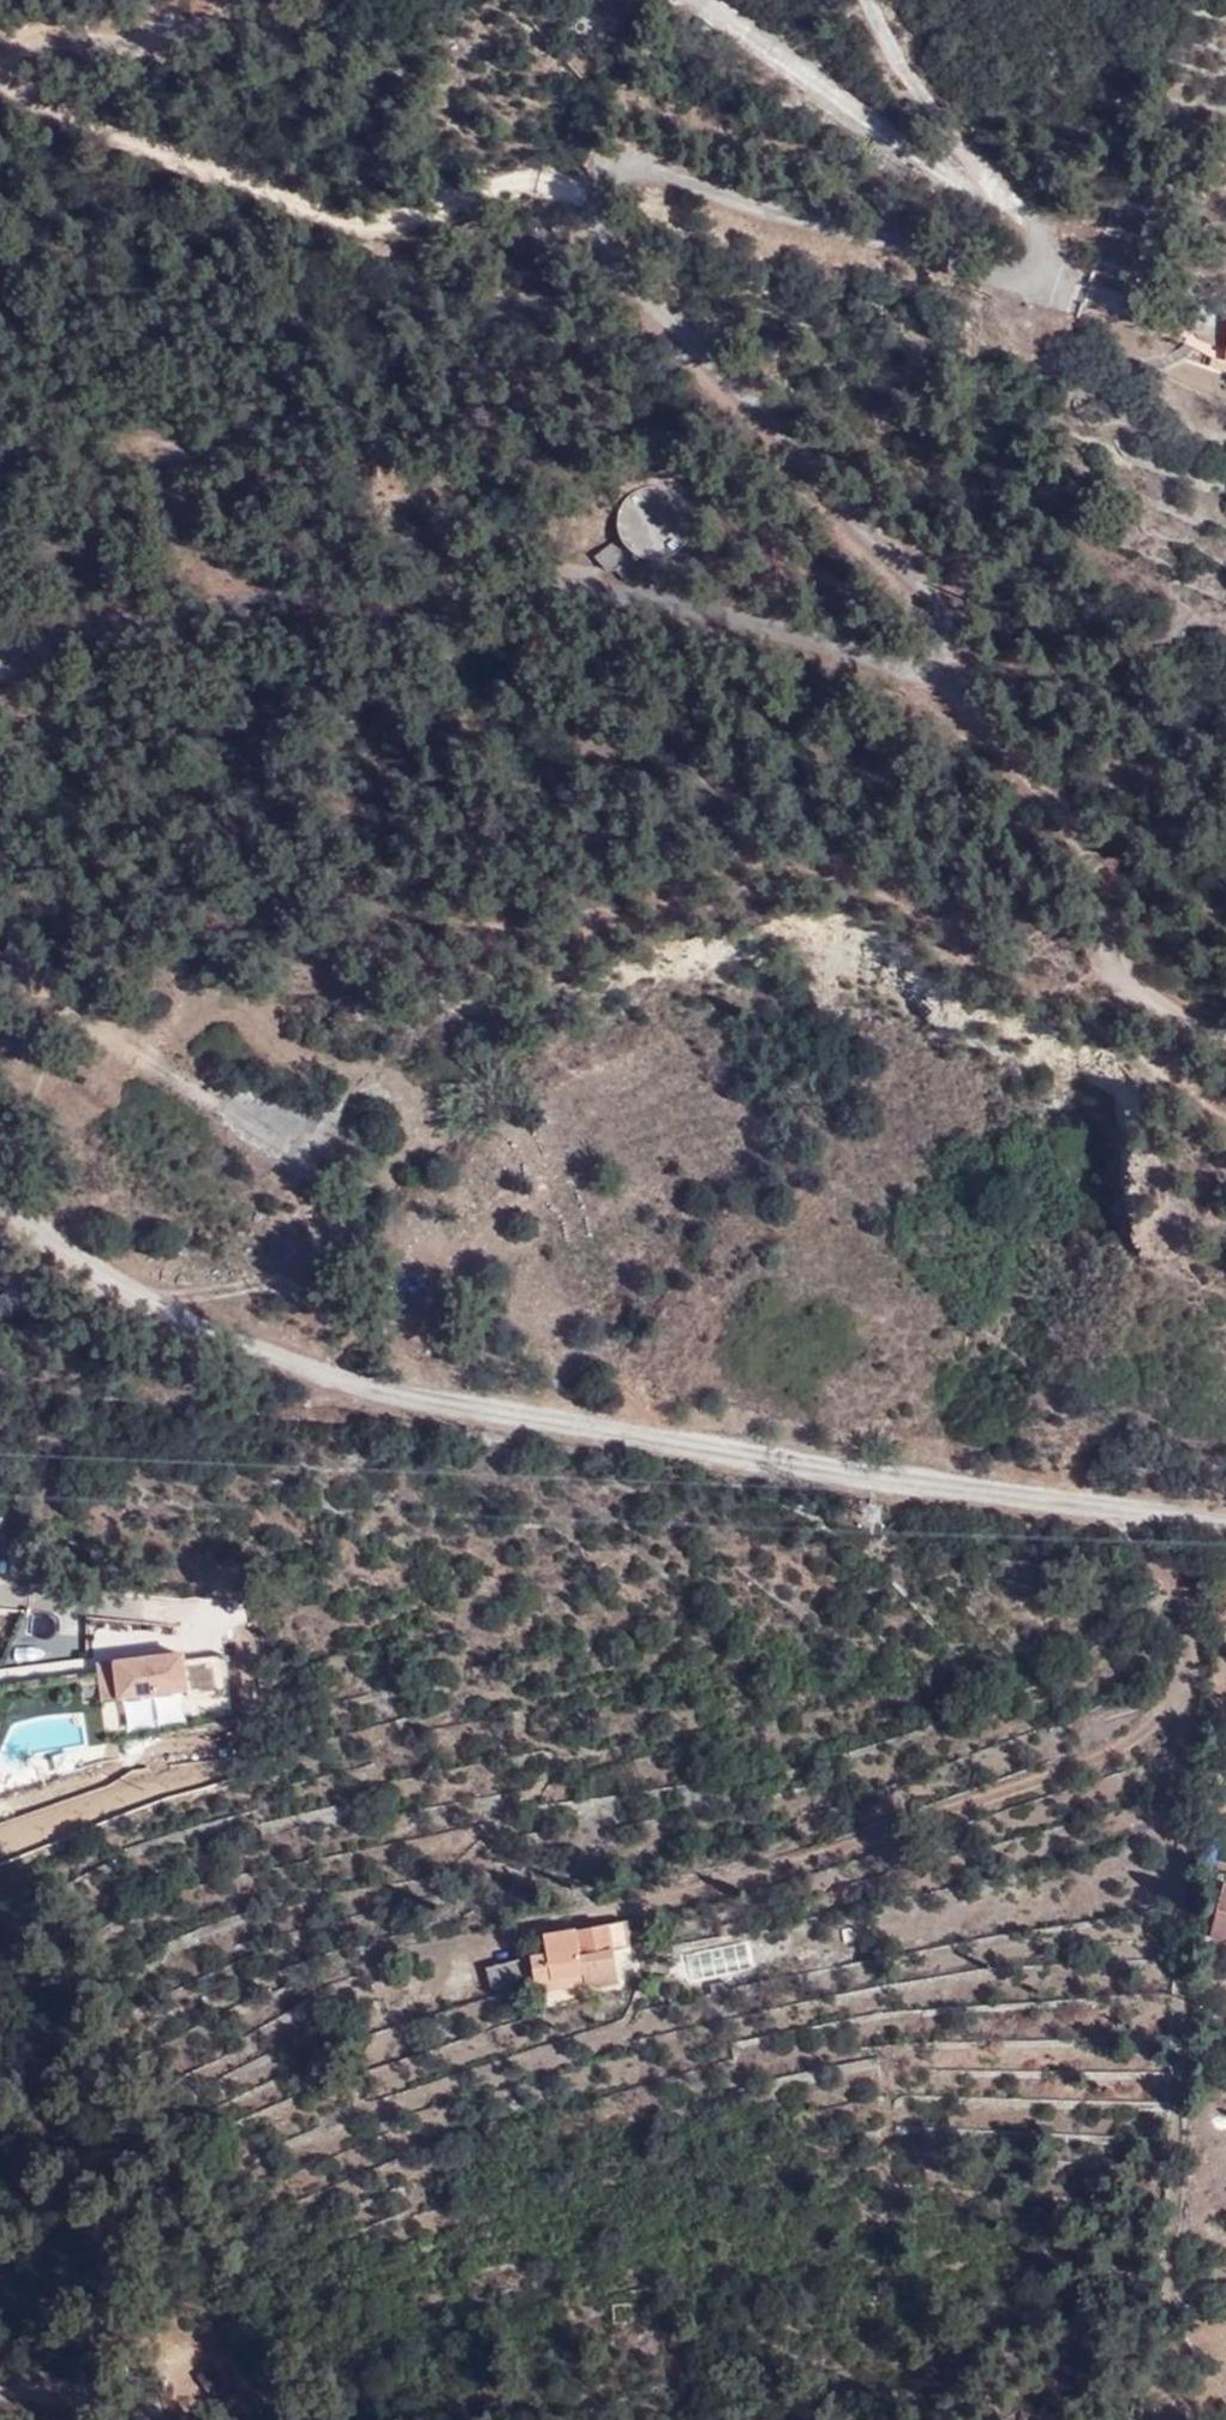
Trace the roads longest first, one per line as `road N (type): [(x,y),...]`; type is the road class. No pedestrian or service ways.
road 1 (unclassified): [(0,1200),(230,1346),(373,1393),(617,1437),(1225,1523)]
road 2 (unclassified): [(954,641),(955,672),(930,679),(763,619),(503,587),(206,616),(0,676)]
road 3 (track): [(1225,1039),(1135,984),(1118,951),(1092,832),(1019,740),(930,679)]

